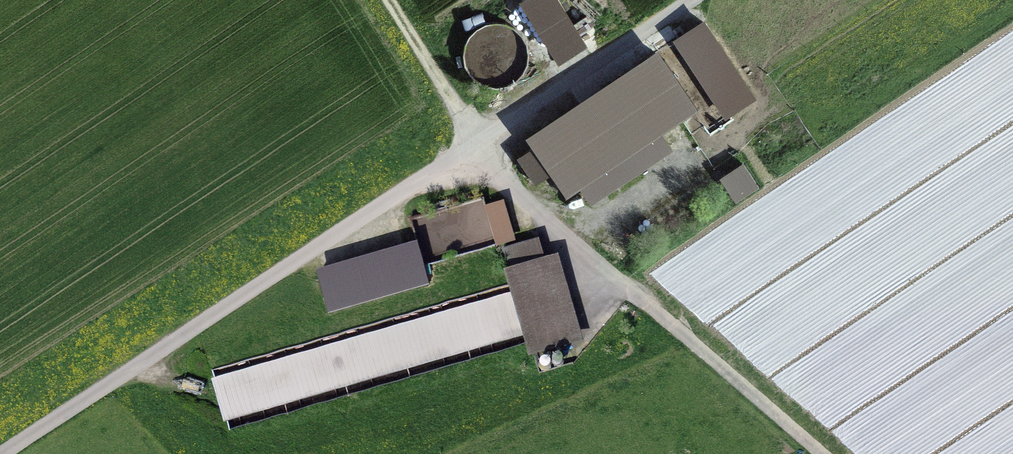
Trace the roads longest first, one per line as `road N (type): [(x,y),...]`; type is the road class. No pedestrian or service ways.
road 1 (residential): [(689,0),(0,453)]
road 2 (track): [(386,0),(469,146),(823,453)]

